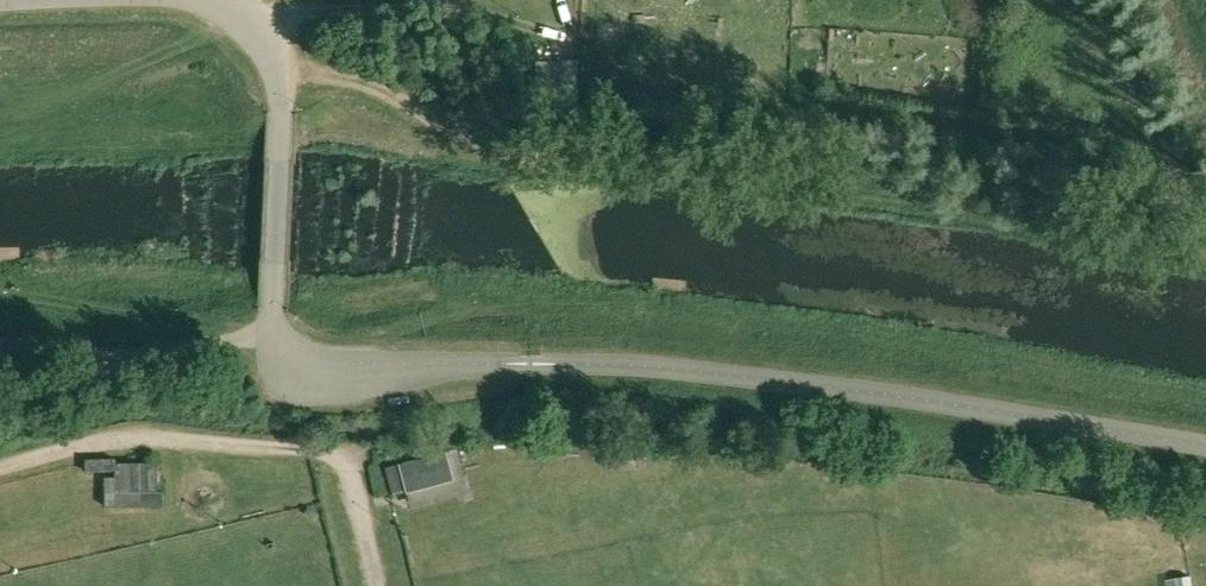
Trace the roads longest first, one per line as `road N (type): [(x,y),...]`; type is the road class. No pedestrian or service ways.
road 1 (unclassified): [(1205,447),(938,401),(672,368),(304,367),(283,353),(273,325),(277,54),(255,26),(216,0)]

